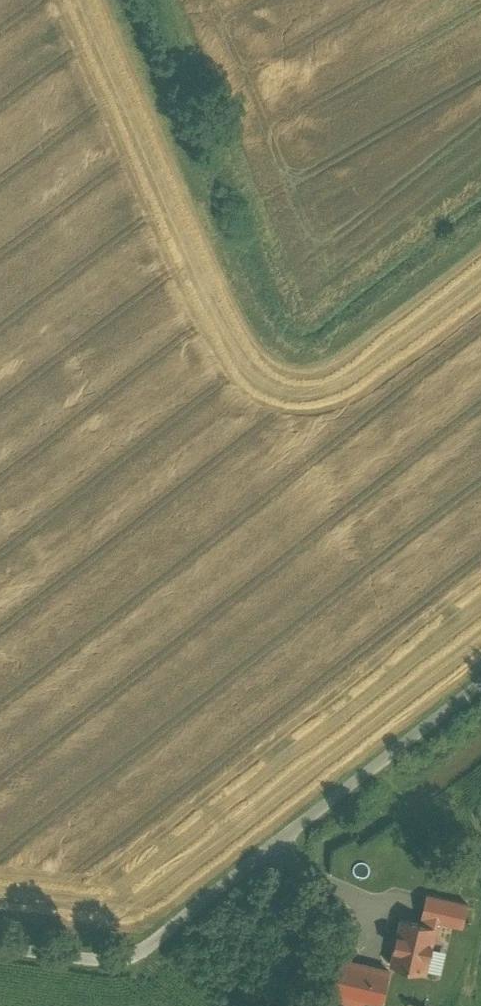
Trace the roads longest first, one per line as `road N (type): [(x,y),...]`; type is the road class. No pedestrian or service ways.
road 1 (unclassified): [(0,943),(105,955),(149,944),(480,689)]

